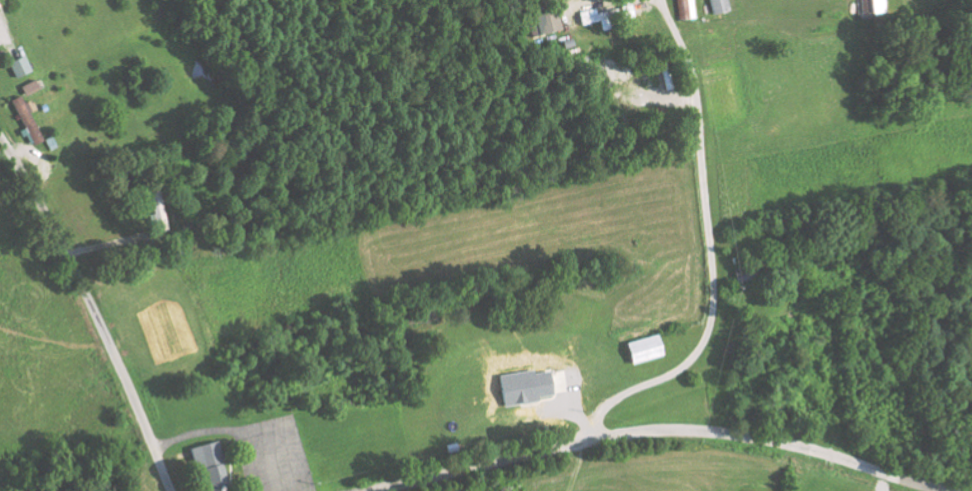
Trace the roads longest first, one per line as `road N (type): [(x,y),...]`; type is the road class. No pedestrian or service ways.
road 1 (residential): [(938,490),(805,447),(673,428),(321,490)]
road 2 (residential): [(168,490),(55,234),(0,140)]

